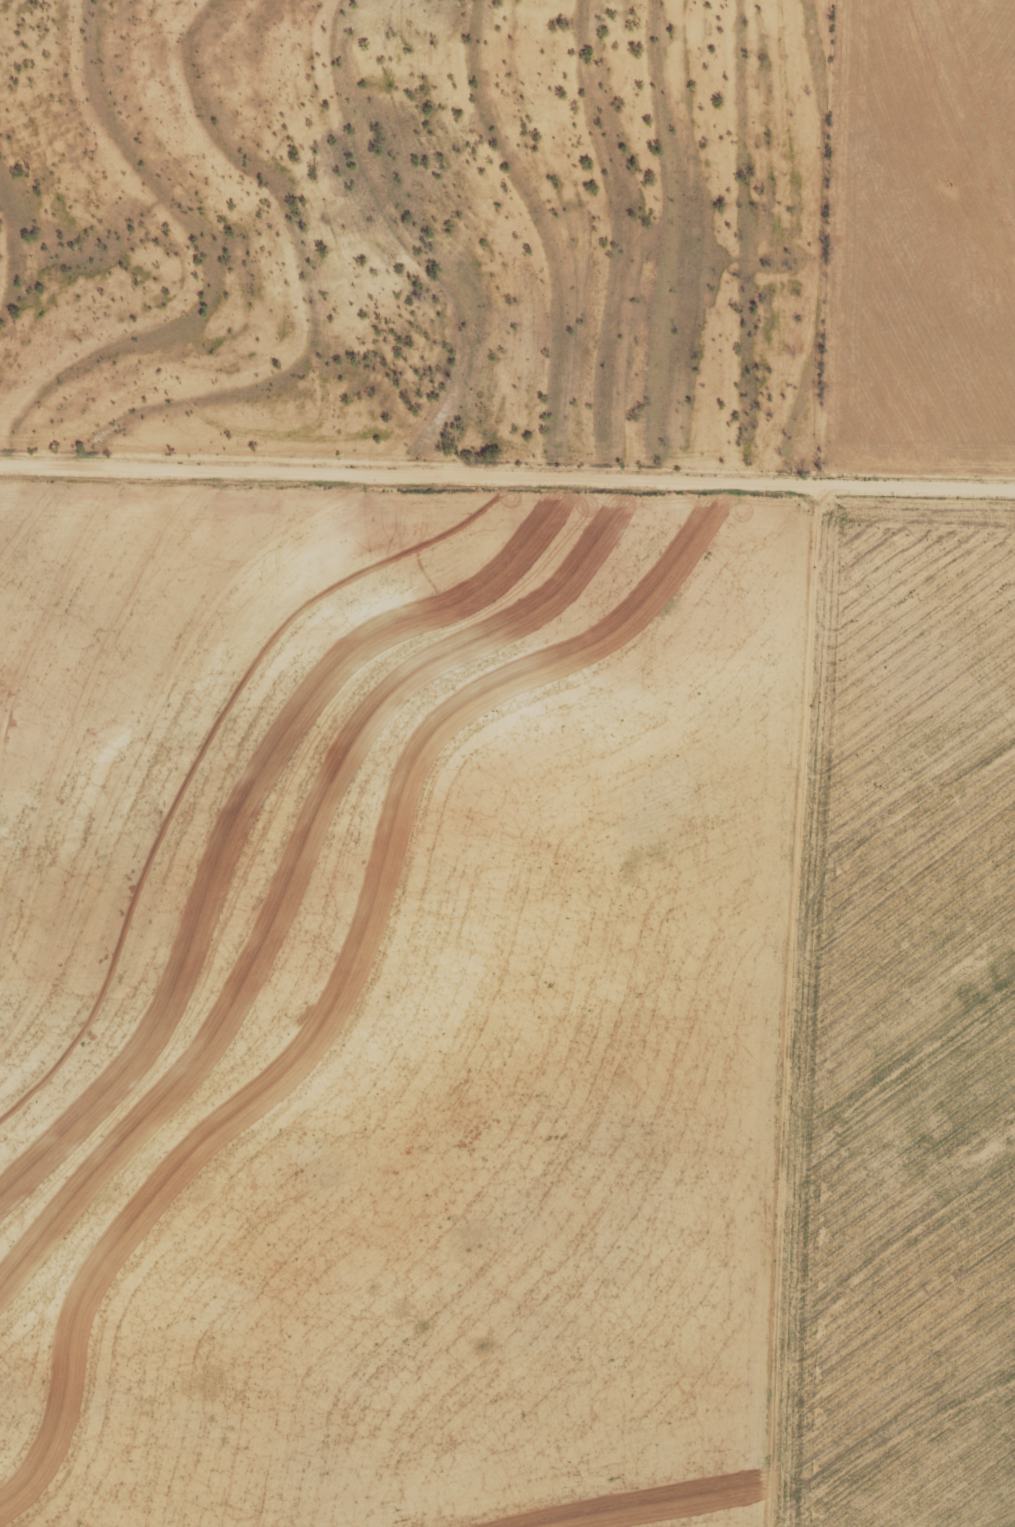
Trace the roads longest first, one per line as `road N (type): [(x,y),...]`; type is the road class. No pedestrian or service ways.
road 1 (residential): [(1014,489),(0,465)]

